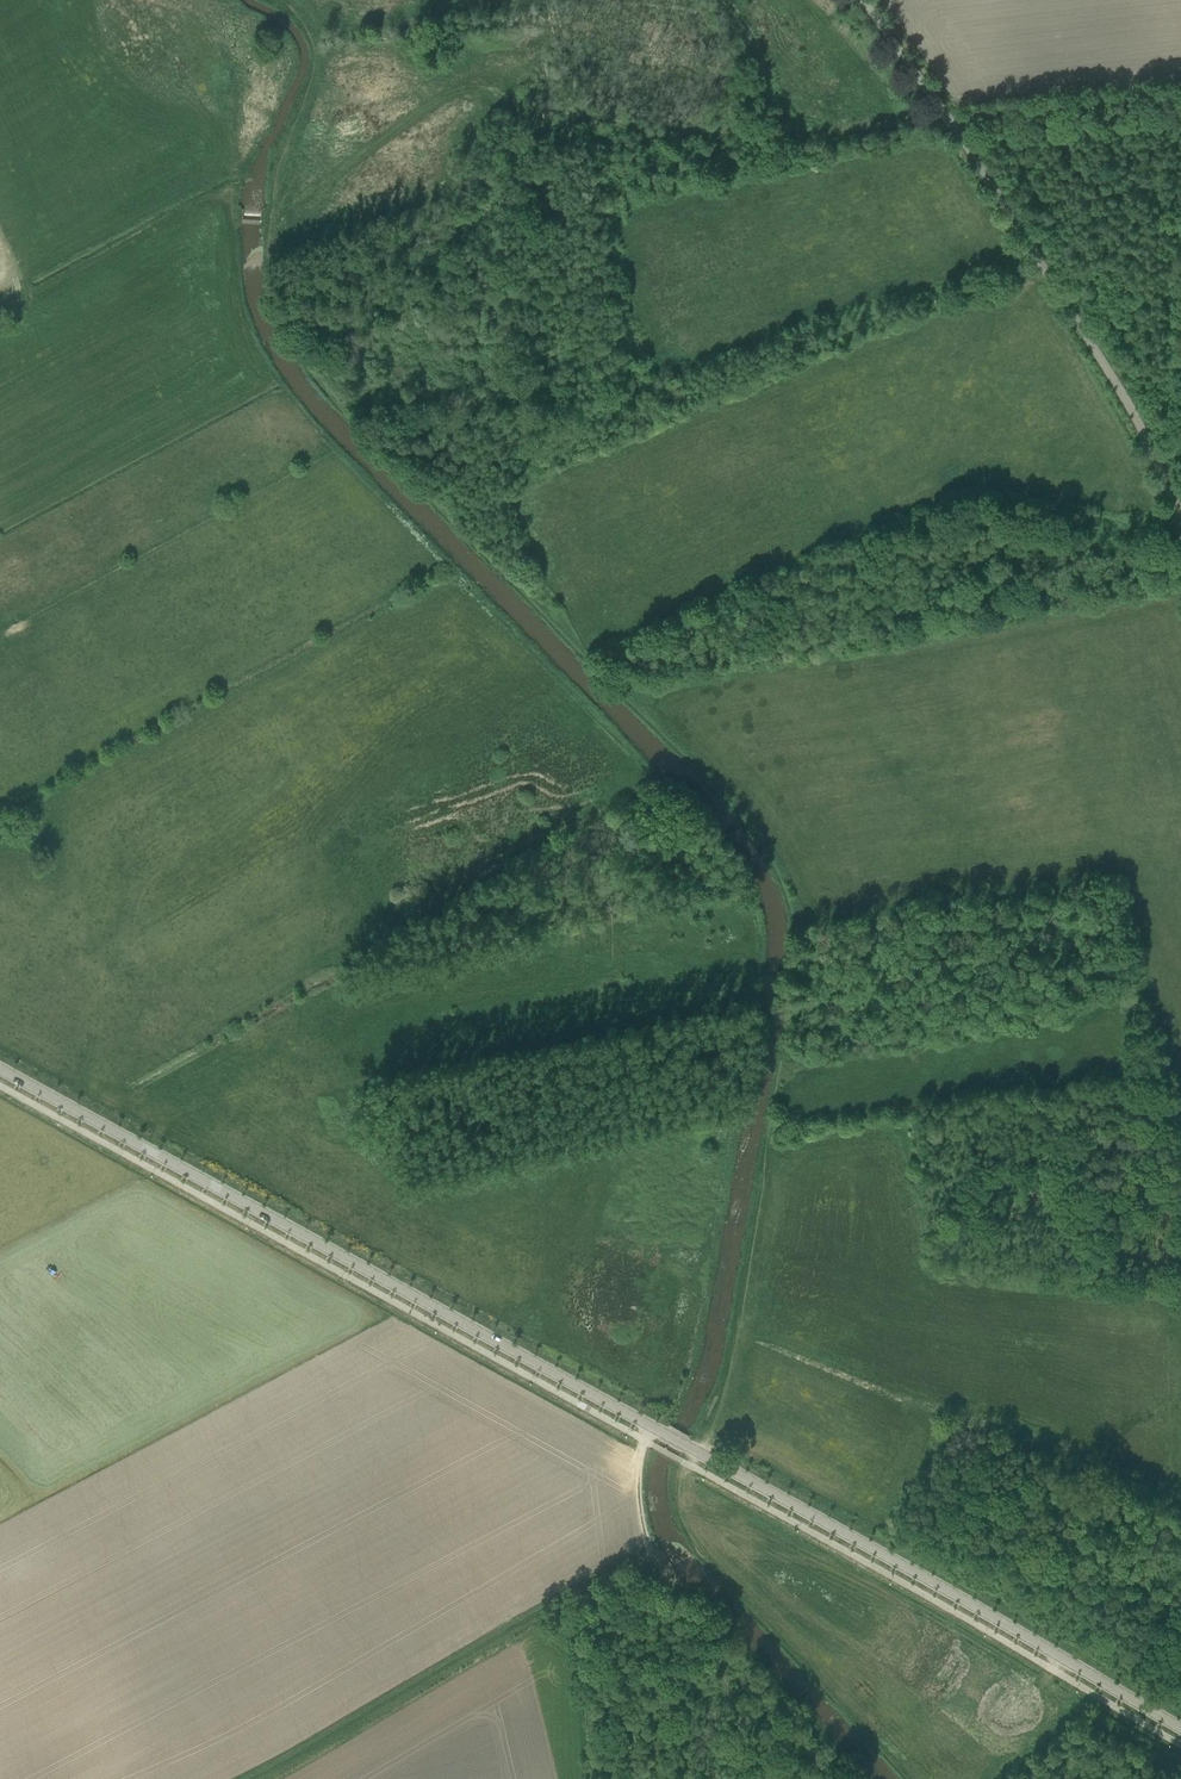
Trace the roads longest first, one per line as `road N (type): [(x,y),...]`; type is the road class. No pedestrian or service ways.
road 1 (tertiary): [(1180,1731),(650,1426),(0,1069)]
road 2 (unclassified): [(1180,532),(1135,412),(1092,335),(871,0)]
road 3 (track): [(1180,87),(980,115),(958,128)]

